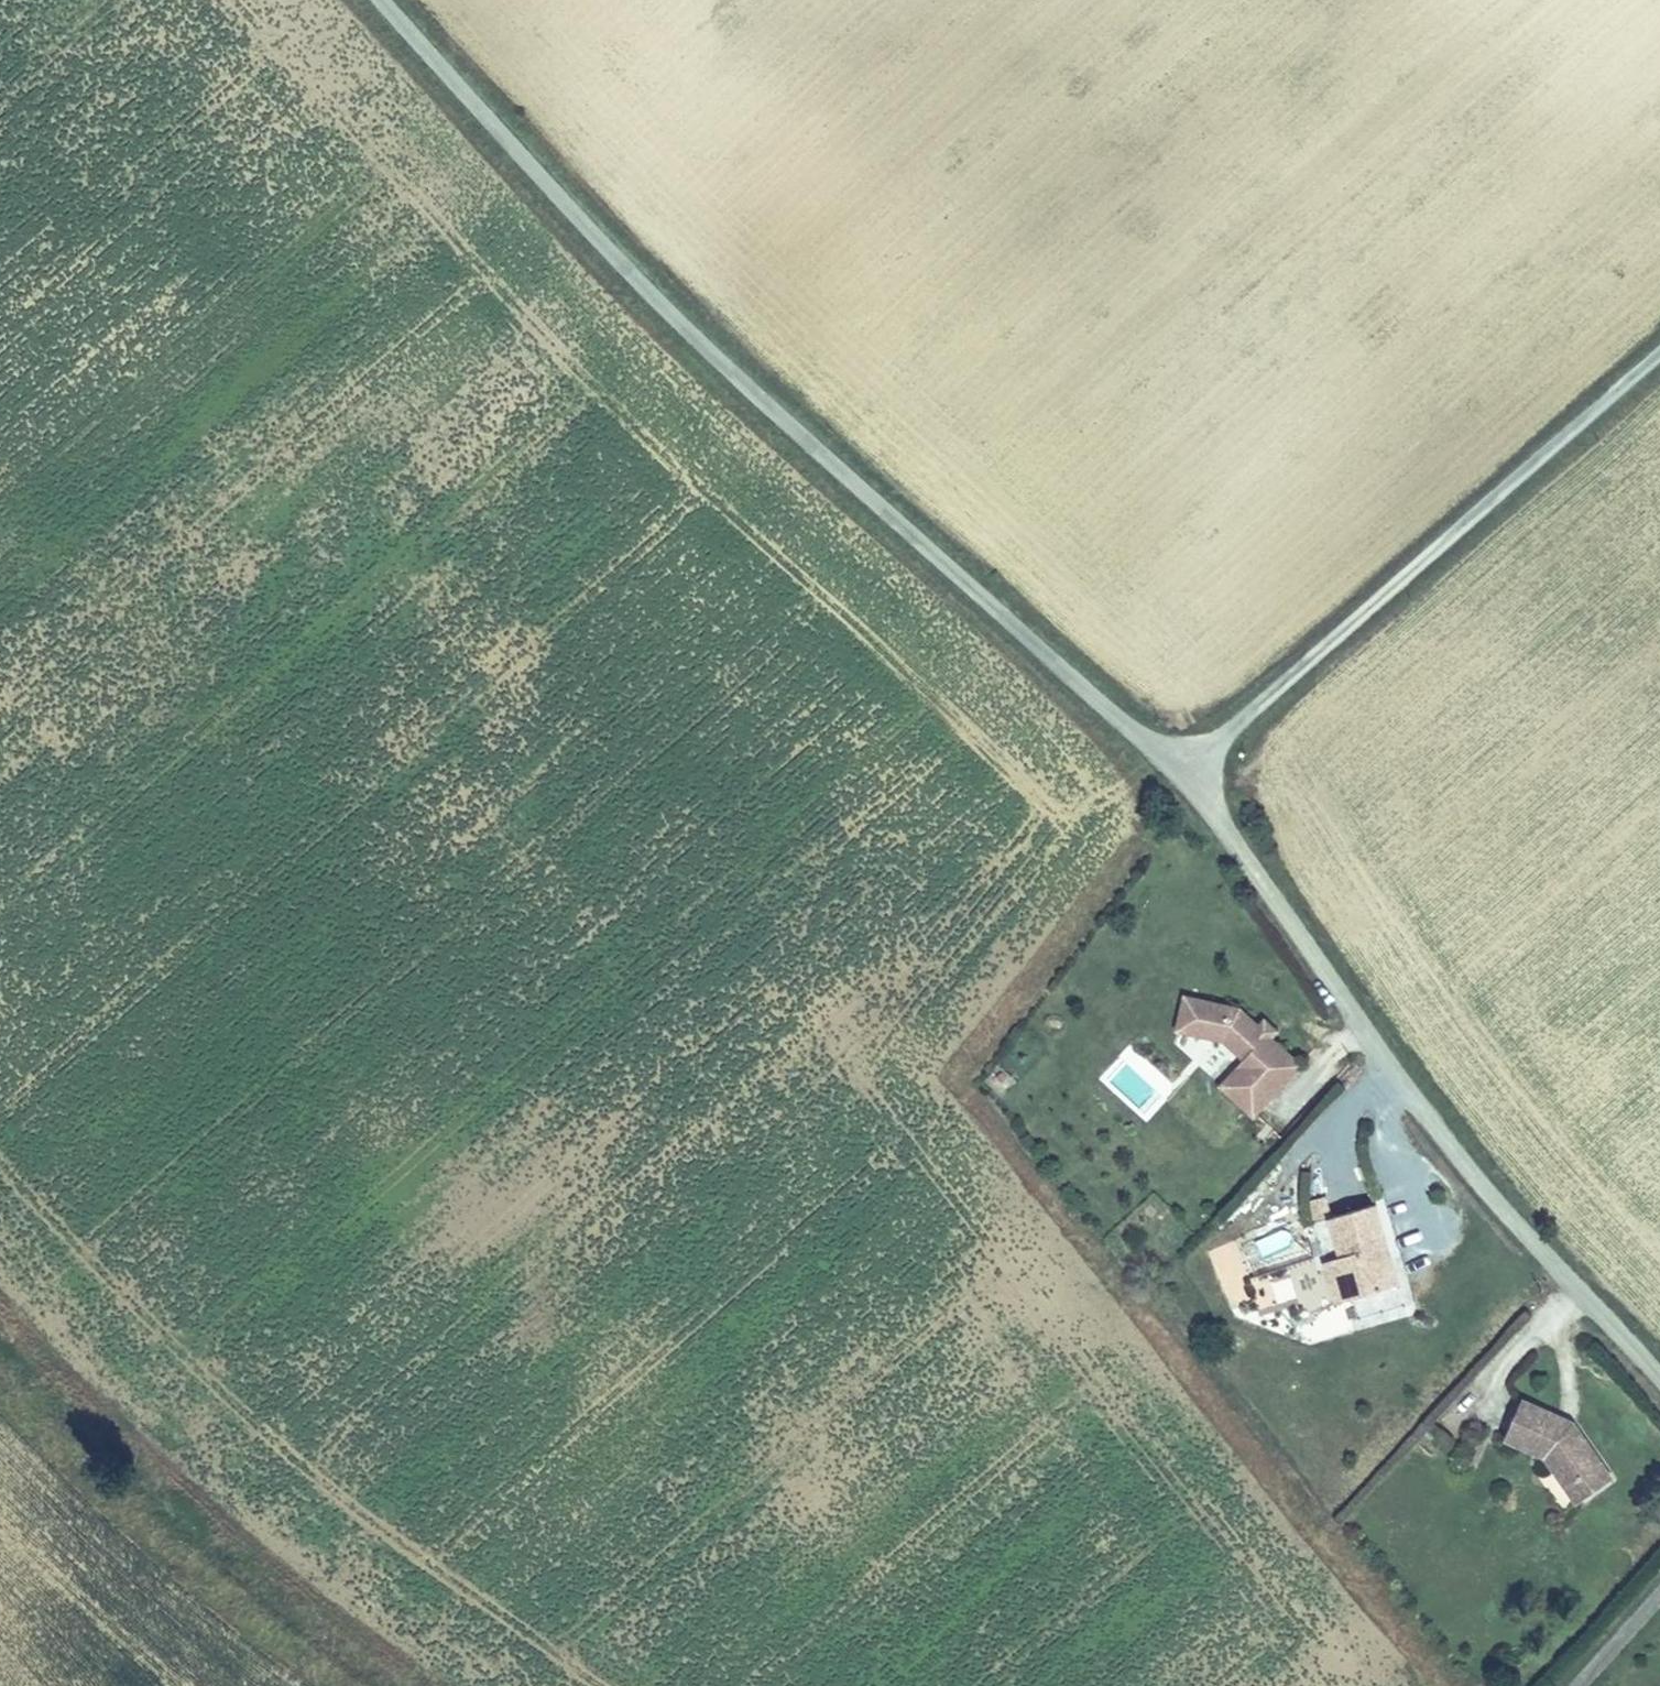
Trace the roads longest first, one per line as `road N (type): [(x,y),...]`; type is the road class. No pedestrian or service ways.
road 1 (unclassified): [(1659,1377),(1503,1219),(1179,754),(835,479),(365,0)]

